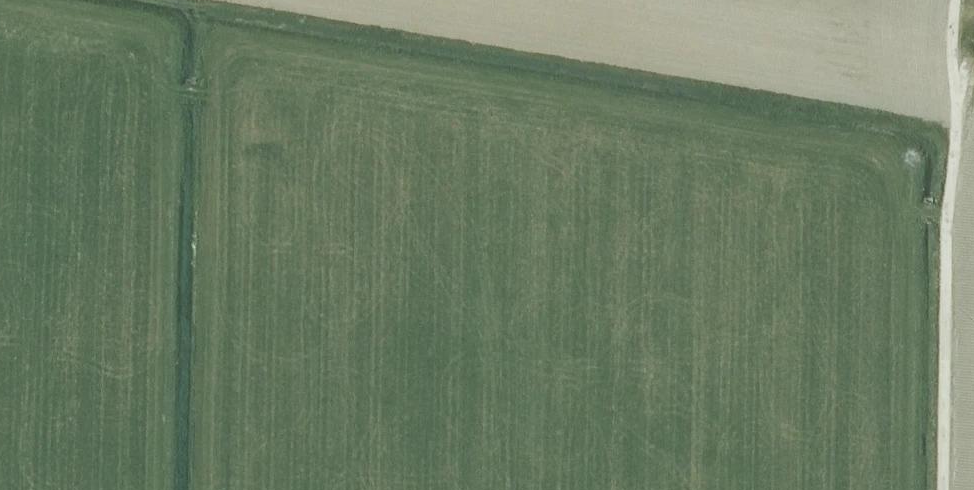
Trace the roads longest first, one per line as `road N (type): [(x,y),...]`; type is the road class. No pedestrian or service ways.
road 1 (track): [(943,489),(955,0)]

